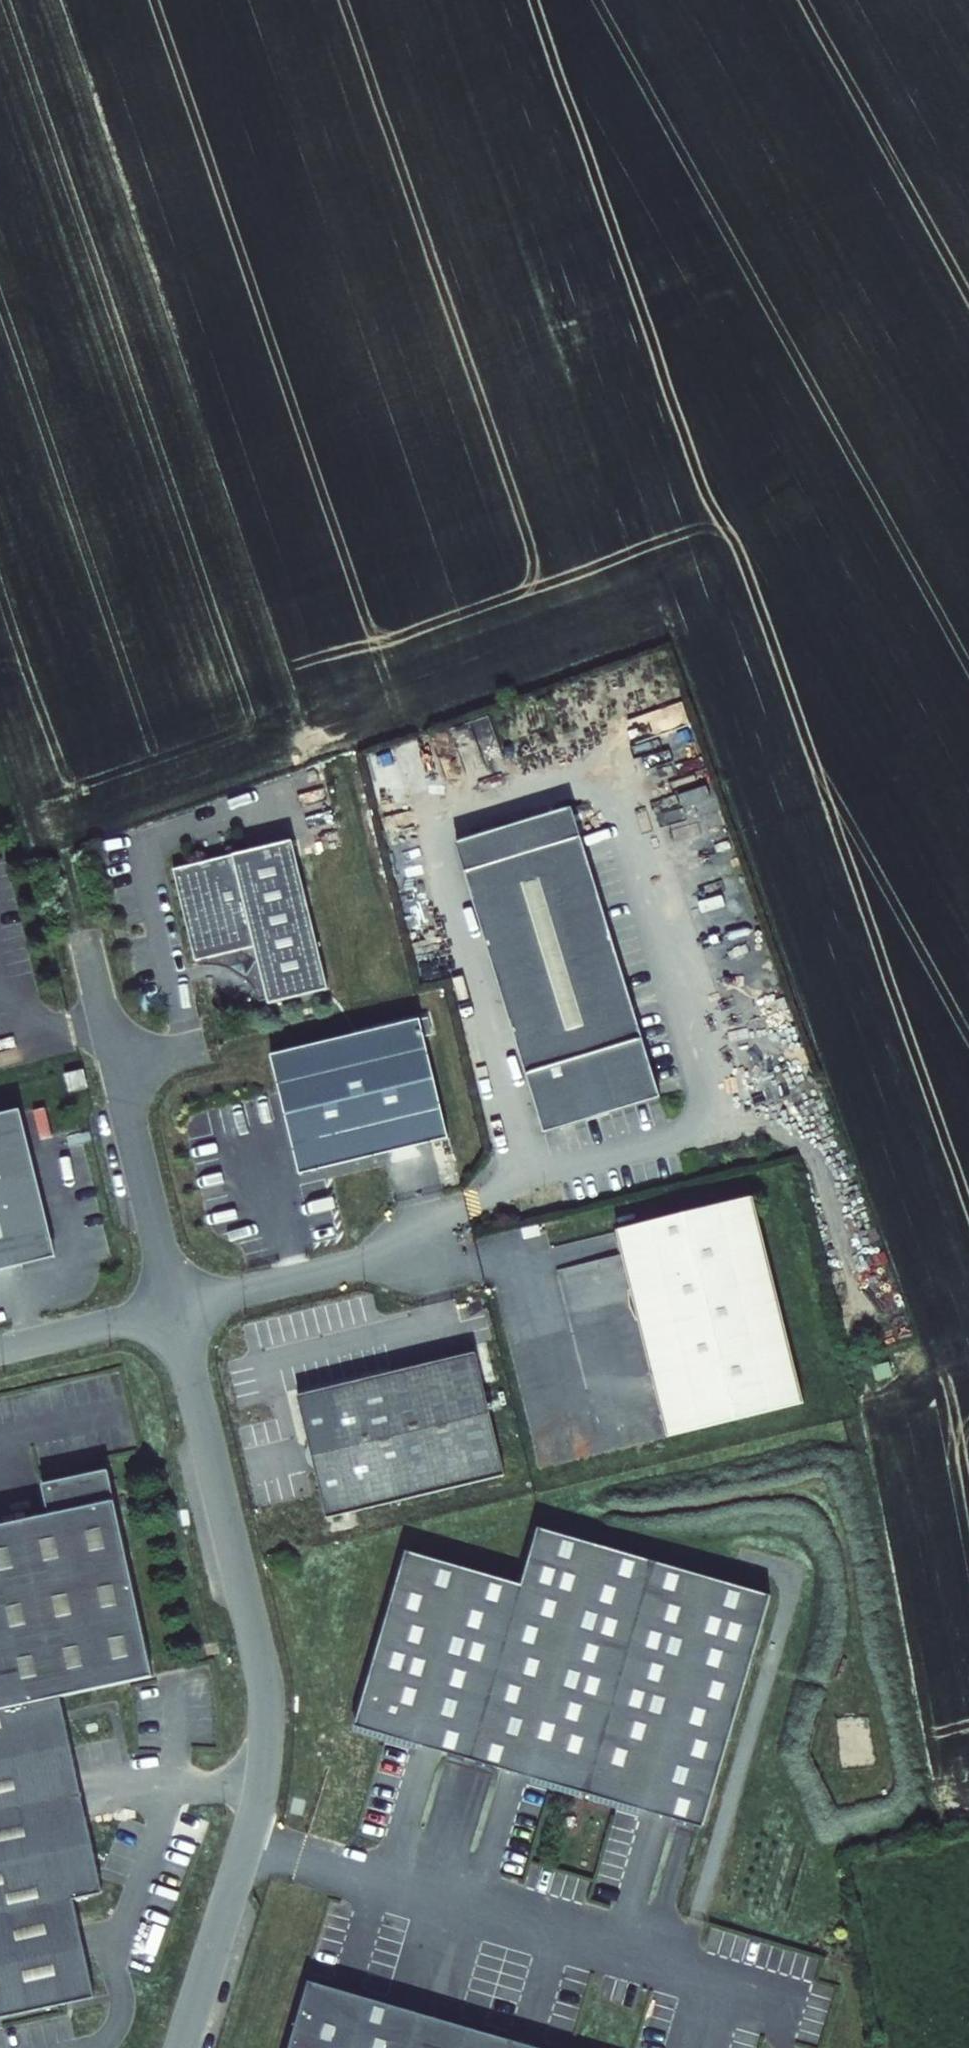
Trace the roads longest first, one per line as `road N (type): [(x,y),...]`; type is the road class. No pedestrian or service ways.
road 1 (residential): [(175,1308),(267,1713),(258,1804),(181,2047)]
road 2 (residential): [(82,936),(175,1308)]
road 3 (residential): [(175,1308),(426,1247)]
road 4 (residential): [(0,1351),(175,1308)]

